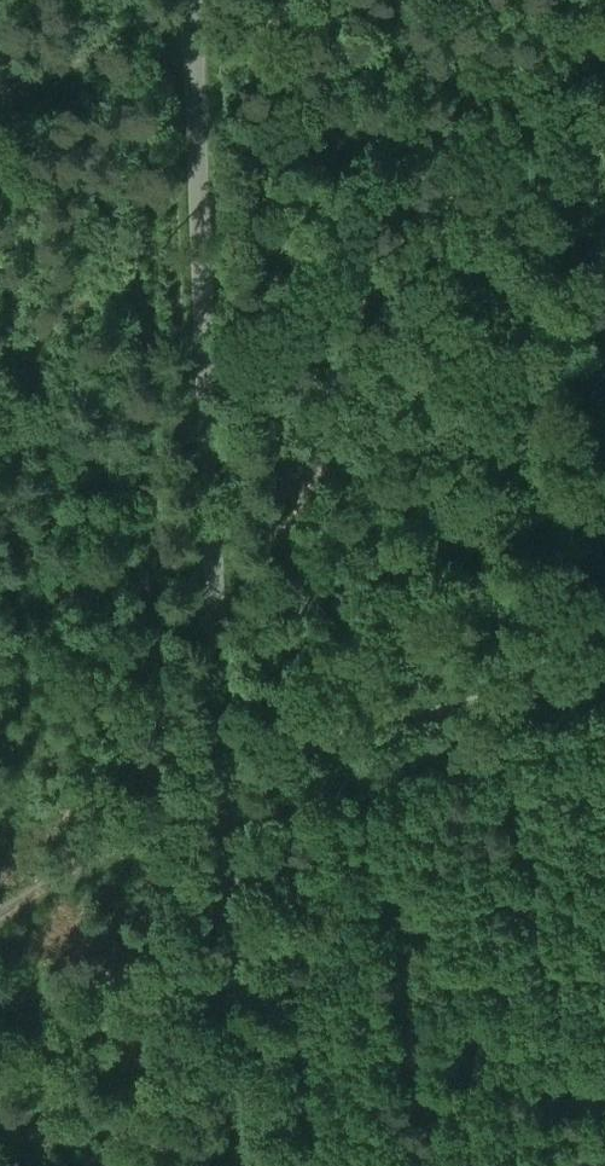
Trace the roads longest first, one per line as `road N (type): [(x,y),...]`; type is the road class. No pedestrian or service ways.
road 1 (tertiary): [(223,774),(192,0)]
road 2 (track): [(565,0),(594,663)]
road 3 (track): [(604,660),(223,774)]
road 4 (tertiary): [(223,774),(238,1165)]
road 5 (track): [(0,911),(223,774)]
road 6 (track): [(194,34),(148,30),(0,94)]

